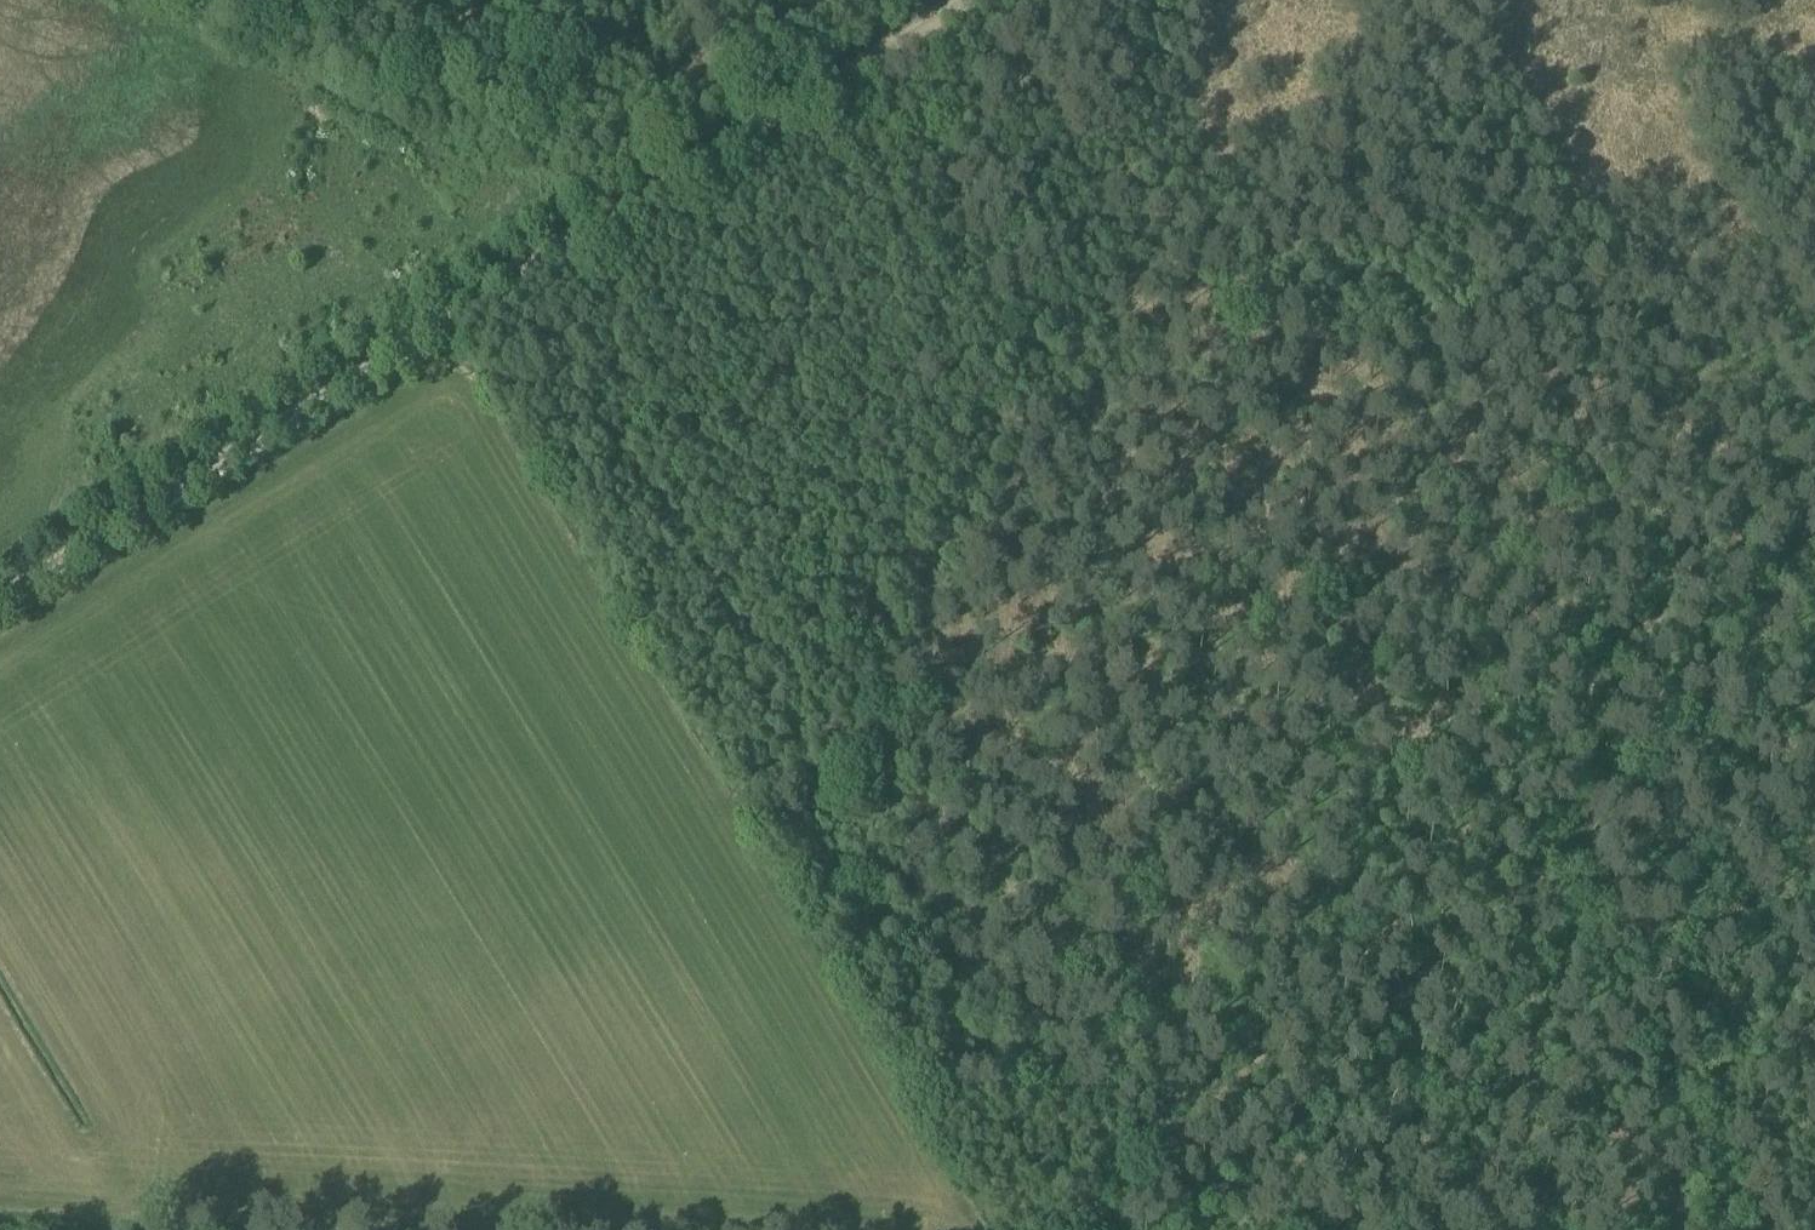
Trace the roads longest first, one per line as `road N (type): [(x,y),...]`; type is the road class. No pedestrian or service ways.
road 1 (track): [(1091,1229),(1814,459)]
road 2 (track): [(805,98),(0,596)]
road 3 (track): [(962,0),(805,98)]

